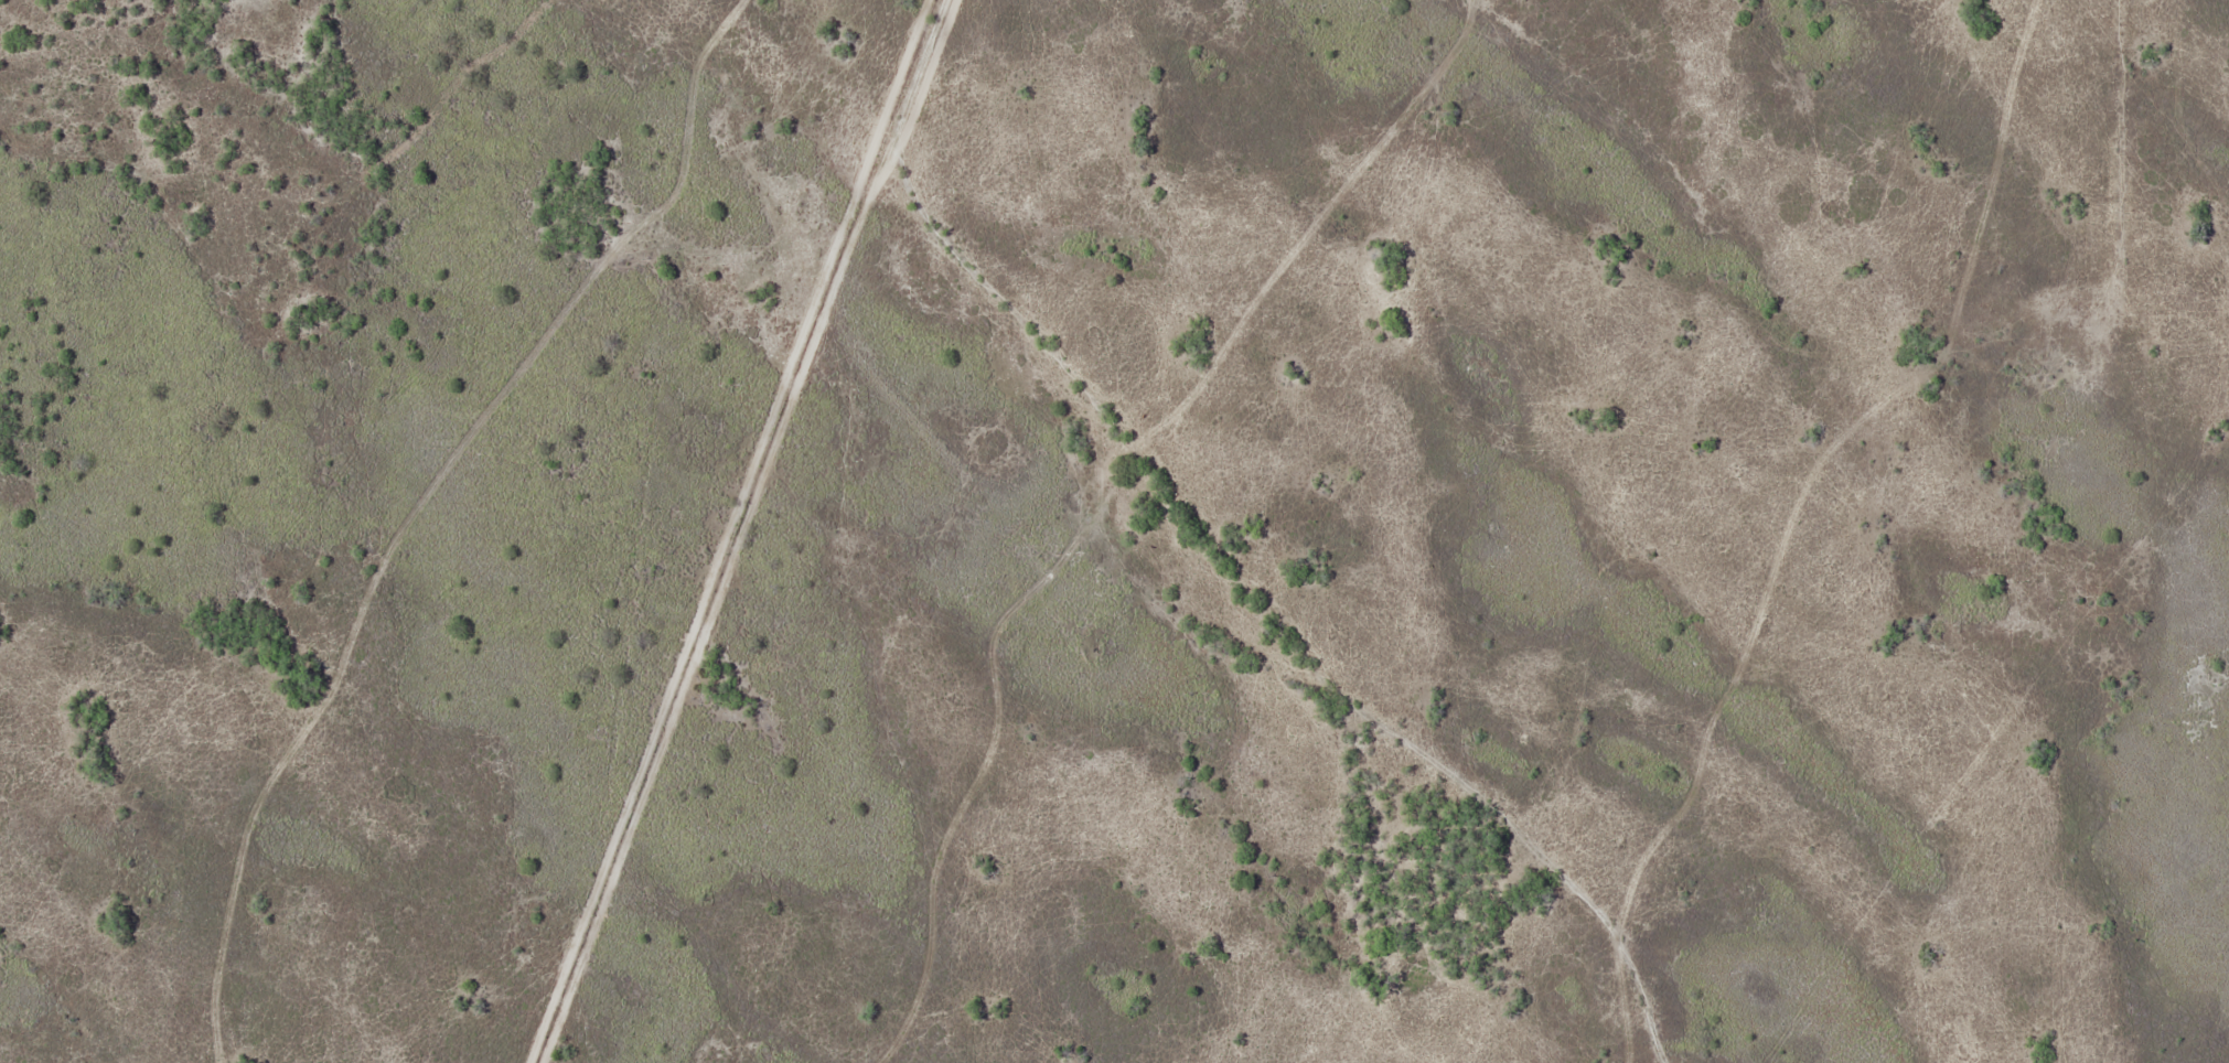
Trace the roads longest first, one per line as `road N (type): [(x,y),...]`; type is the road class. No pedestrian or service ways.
road 1 (residential): [(1778,1062),(1757,1033),(1588,916),(1430,774),(1214,674),(1193,604),(1135,541),(951,466),(903,393),(882,313),(899,213),(981,0)]
road 2 (residential): [(2117,0),(2119,319),(2099,368)]

